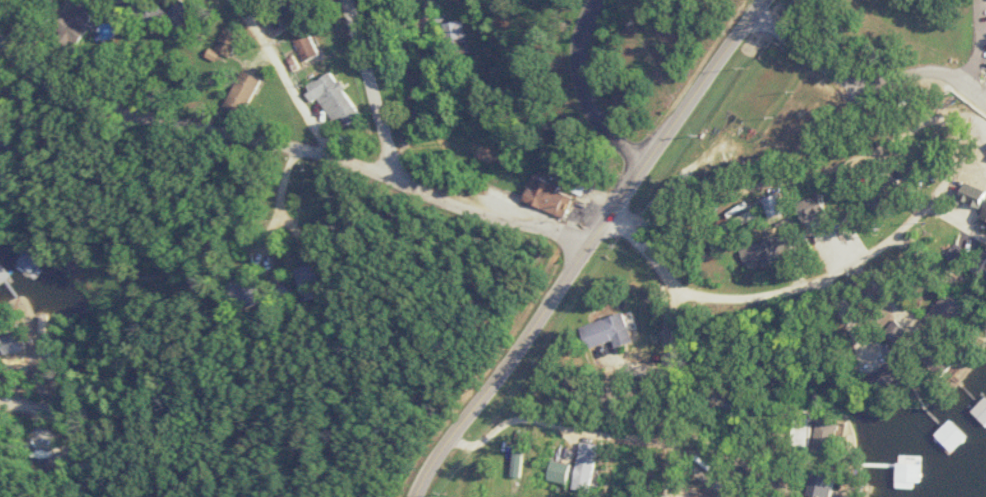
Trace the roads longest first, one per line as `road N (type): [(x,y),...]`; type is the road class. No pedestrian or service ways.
road 1 (residential): [(679,301),(772,300),(860,271),(947,191),(956,173),(951,129),(933,123),(833,175),(734,196),(630,231)]
road 2 (tertiary): [(419,496),(643,165),(768,0)]
road 3 (residential): [(0,39),(70,85),(136,114),(387,173)]
road 4 (residential): [(755,19),(853,90),(931,76),(985,107)]
road 5 (residential): [(589,251),(387,173)]
road 6 (residential): [(668,496),(679,301)]
road 7 (residential): [(387,173),(391,151),(318,0)]
road 8 (residential): [(68,496),(83,474),(61,433),(46,417),(0,407)]

